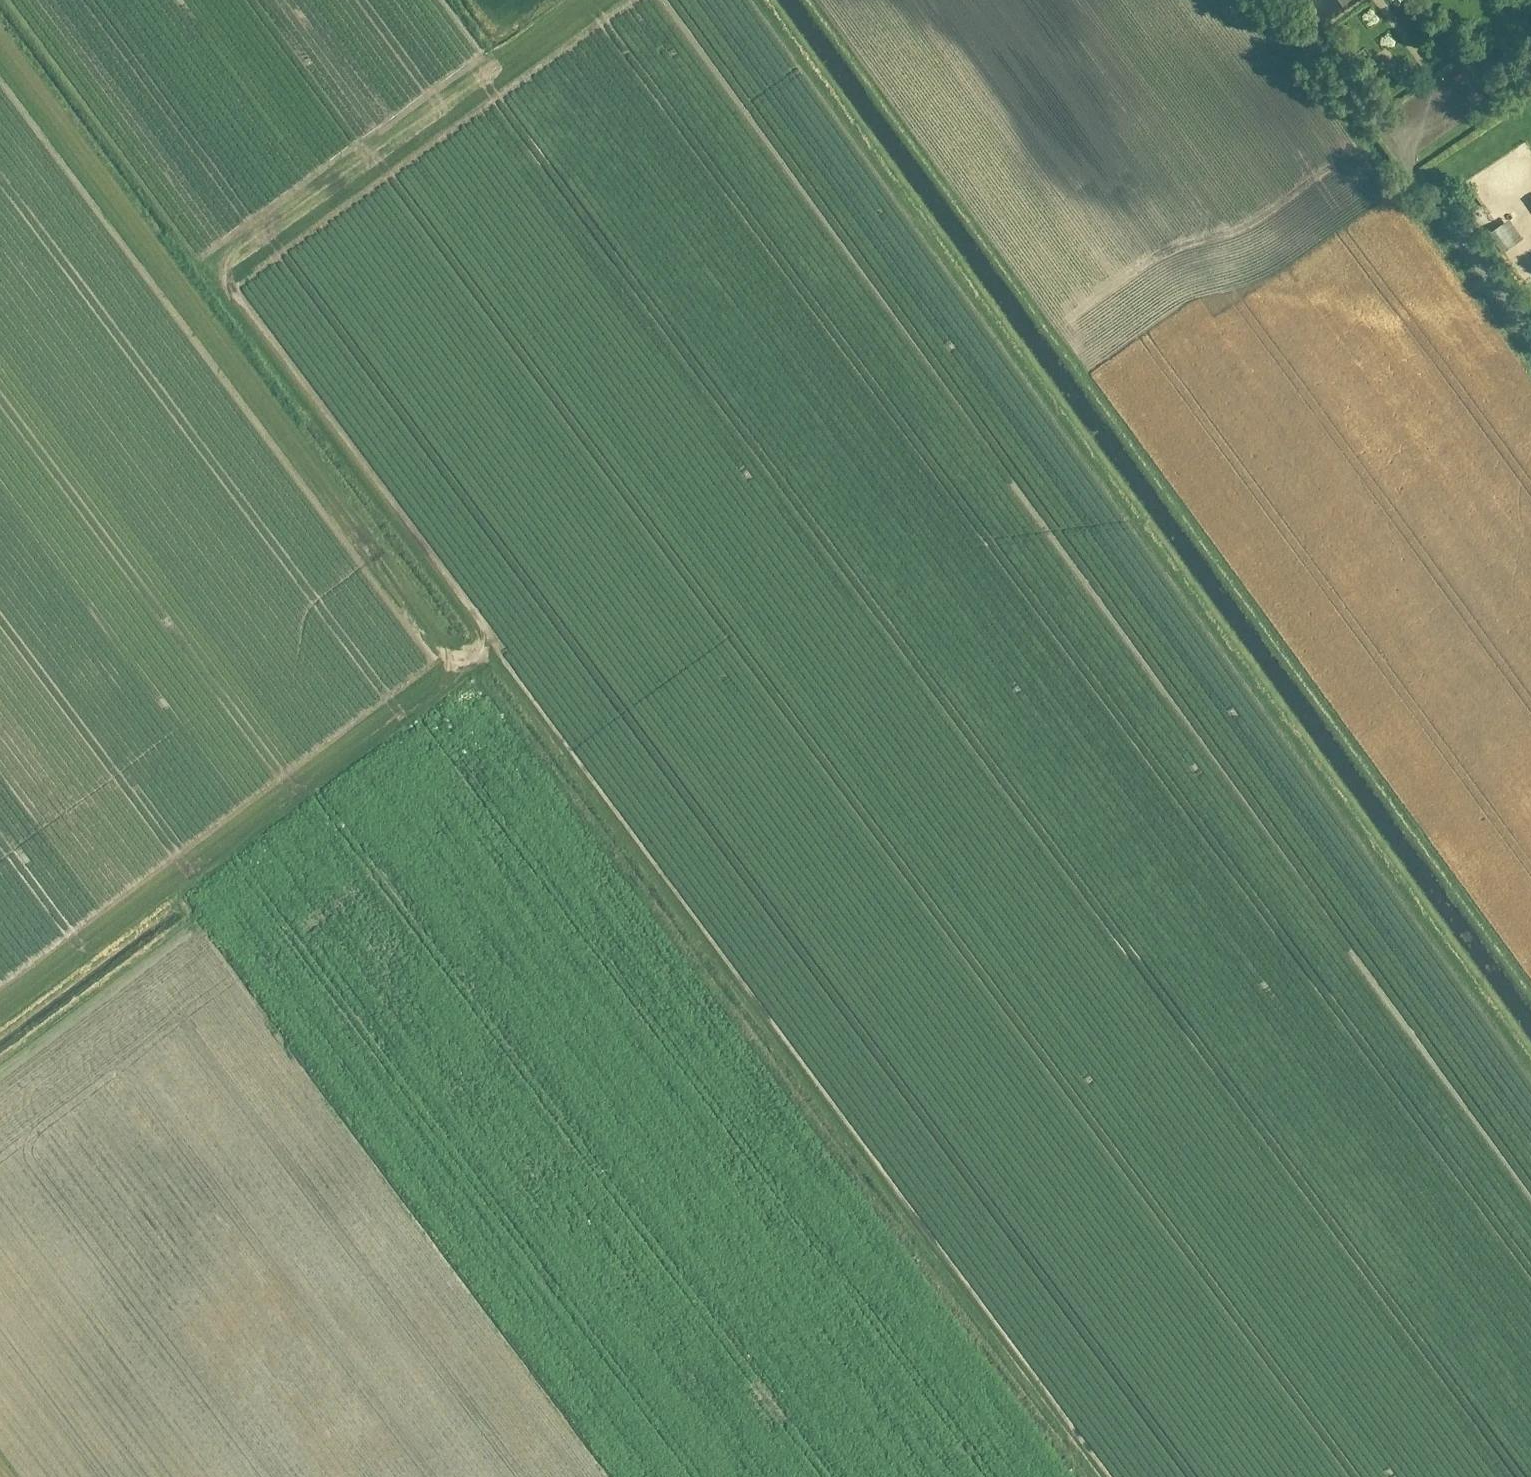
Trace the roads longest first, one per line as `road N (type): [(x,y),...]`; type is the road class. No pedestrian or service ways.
road 1 (track): [(1530,336),(1419,182)]

